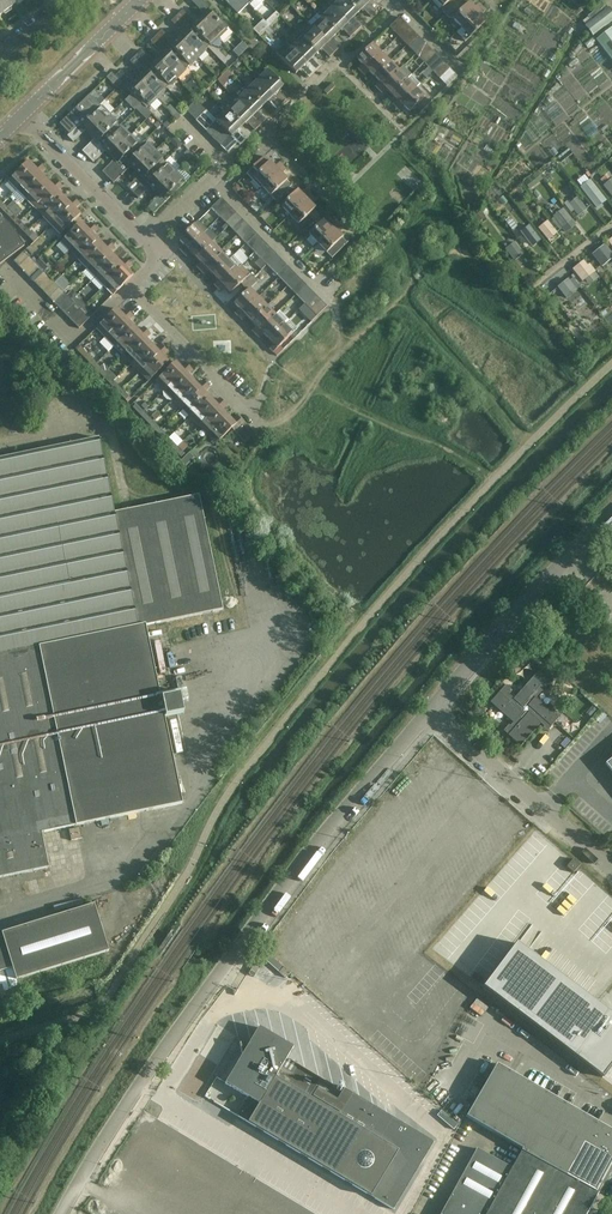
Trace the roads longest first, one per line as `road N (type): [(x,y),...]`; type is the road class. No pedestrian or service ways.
road 1 (unclassified): [(62,1213),(165,1037),(426,718)]
road 2 (unclassified): [(611,882),(426,718)]
road 3 (unclassified): [(426,718),(573,560)]
road 4 (residential): [(260,426),(130,284)]
road 5 (tertiary): [(21,117),(140,0)]
road 6 (residential): [(147,239),(39,134)]

